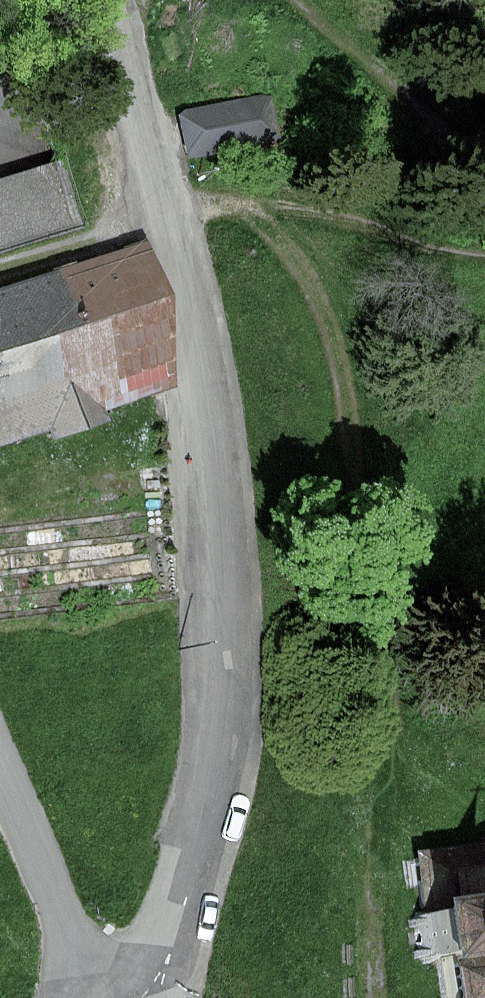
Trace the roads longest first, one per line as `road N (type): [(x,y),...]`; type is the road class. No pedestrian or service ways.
road 1 (residential): [(117,0),(127,80),(194,332),(227,600),(215,795),(155,997)]
road 2 (unclassified): [(0,778),(94,997)]
road 3 (track): [(0,270),(167,221)]

